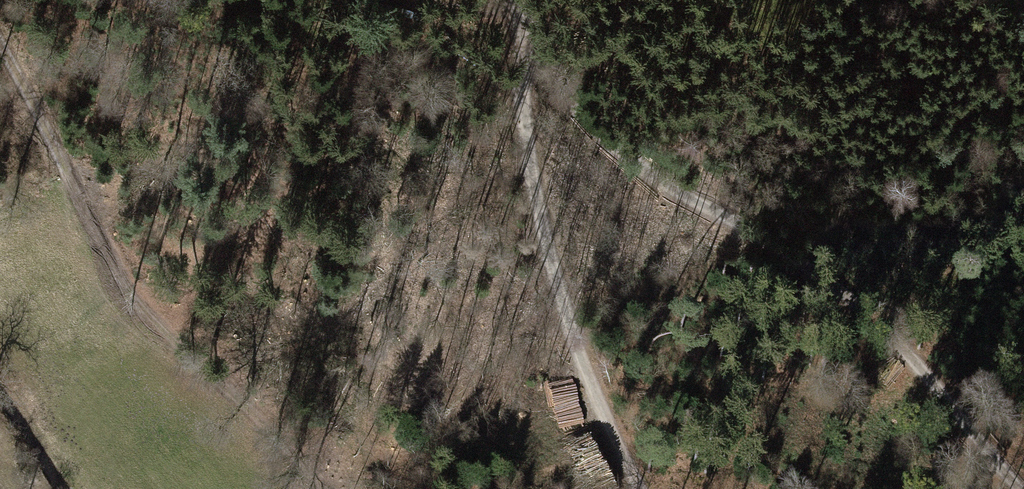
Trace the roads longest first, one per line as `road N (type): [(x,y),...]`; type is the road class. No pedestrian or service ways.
road 1 (track): [(1020,488),(870,316),(752,235),(664,188),(519,80)]
road 2 (track): [(639,488),(556,281),(519,80)]
road 3 (track): [(88,209),(140,292),(320,488)]
road 4 (track): [(88,209),(0,42)]
road 5 (track): [(519,1),(463,15),(378,0)]

